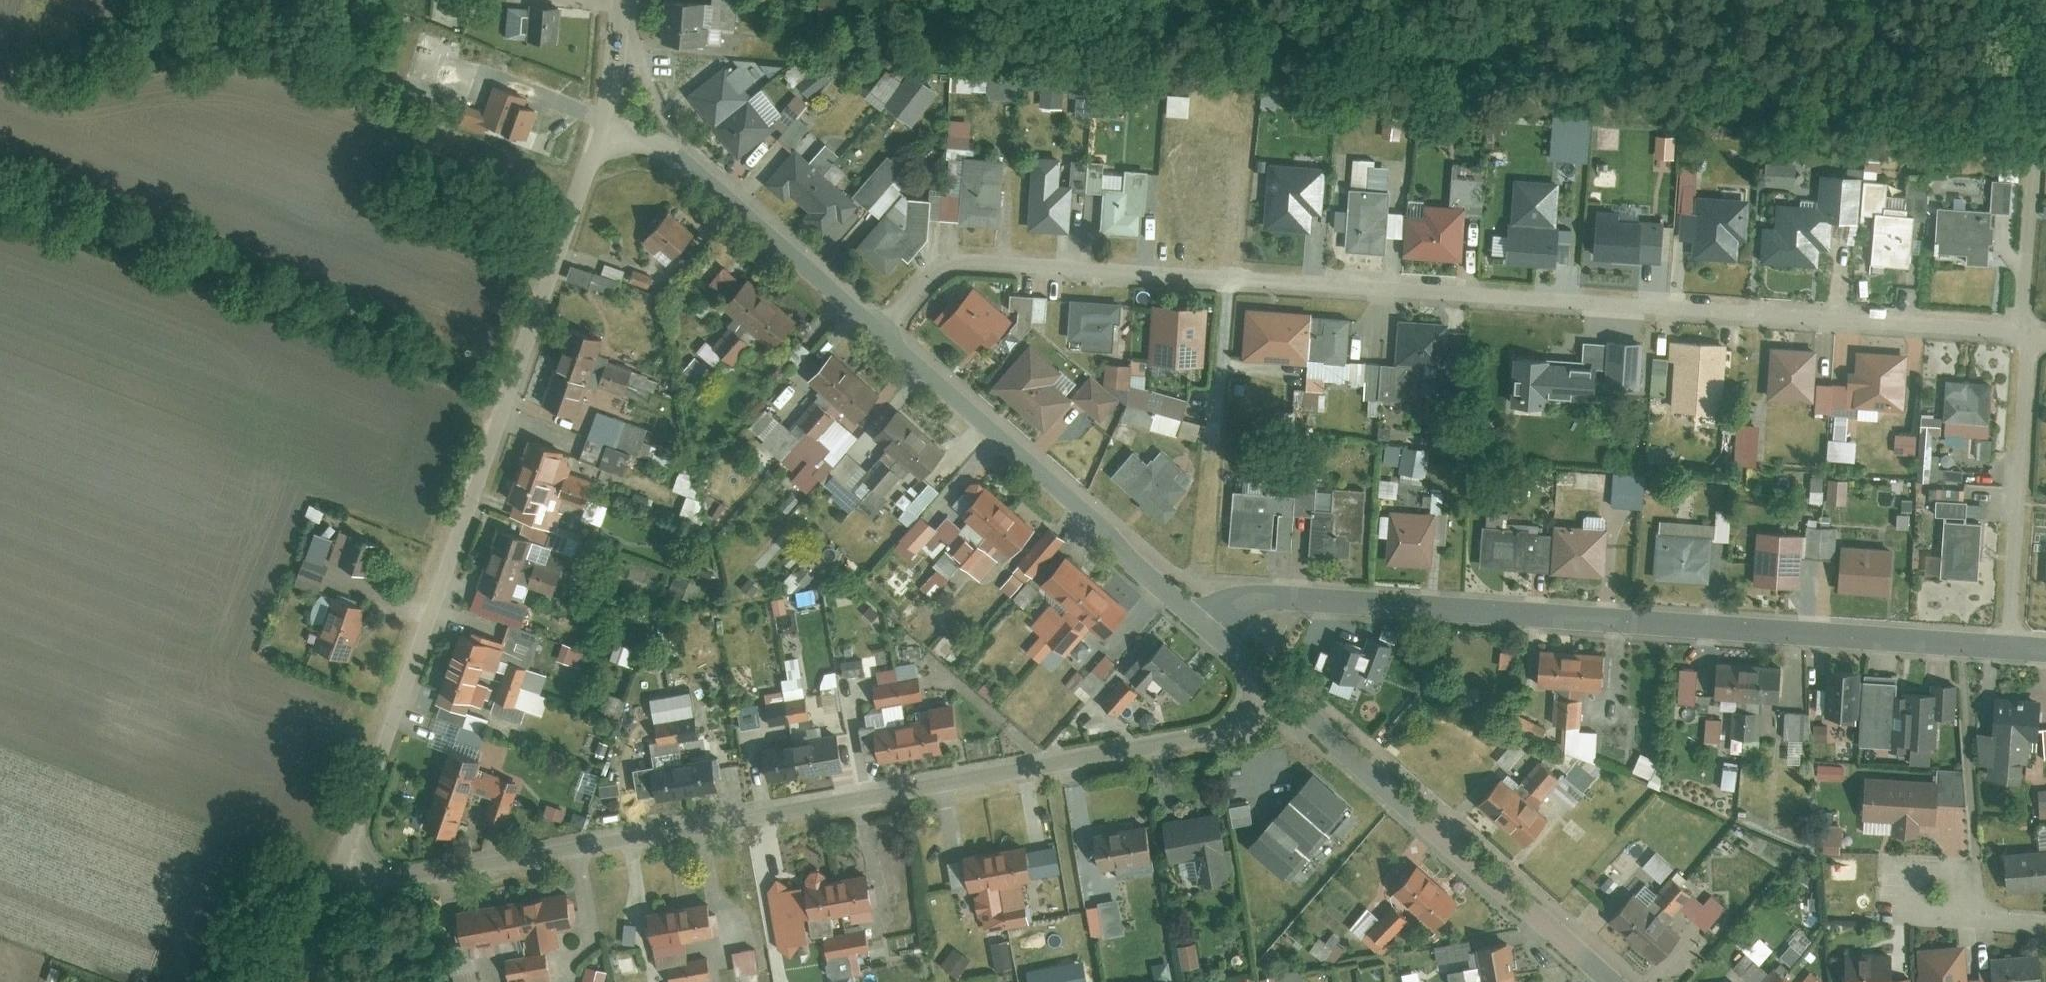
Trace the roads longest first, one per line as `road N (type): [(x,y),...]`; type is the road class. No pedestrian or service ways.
road 1 (residential): [(1266,680),(1229,727),(333,890)]
road 2 (residential): [(2008,648),(1246,595),(1208,626)]
road 3 (unclassified): [(606,127),(333,890)]
road 4 (residential): [(1227,278),(2028,335)]
road 5 (residential): [(1266,680),(1615,981)]
road 6 (residential): [(885,333),(1208,626)]
road 7 (residential): [(885,333),(934,267),(952,261),(1227,278)]
road 8 (residential): [(606,127),(667,148),(885,333)]
road 9 (unclassified): [(2028,335),(2035,143),(2014,0)]
road 10 (residential): [(2008,648),(2028,335)]
road 11 (residential): [(1209,449),(1227,278)]
road 12 (unclassified): [(626,0),(606,127)]

